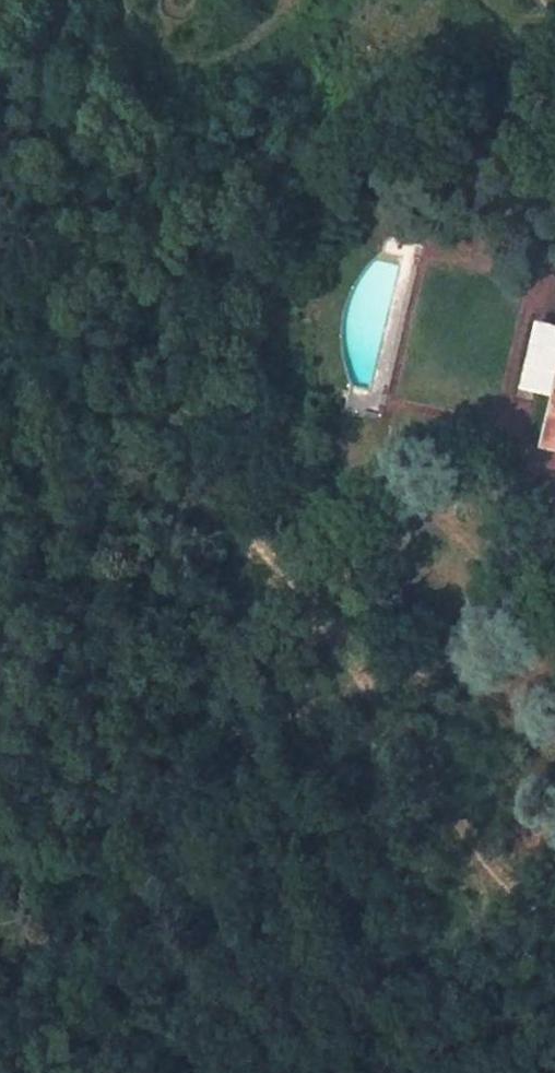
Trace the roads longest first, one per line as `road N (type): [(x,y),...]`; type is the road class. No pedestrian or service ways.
road 1 (track): [(394,1072),(286,686),(241,582),(237,555),(255,537),(405,729),(490,867),(554,912)]

